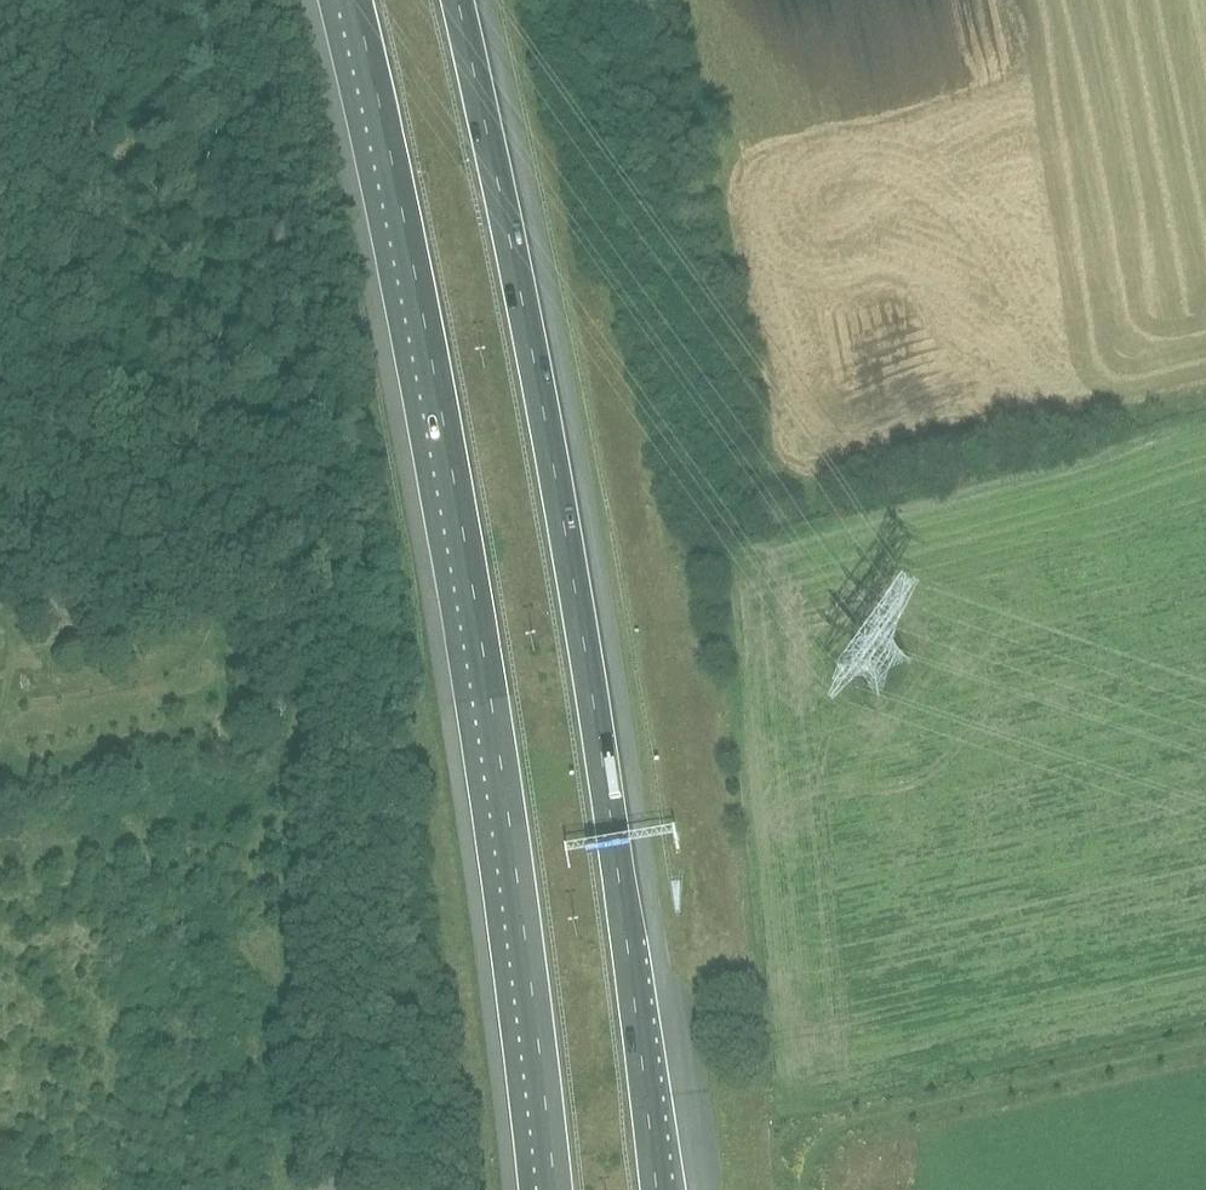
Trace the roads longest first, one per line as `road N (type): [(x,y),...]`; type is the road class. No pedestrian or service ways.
road 1 (motorway): [(355,0),(463,523),(554,1189)]
road 2 (motorway): [(656,1189),(602,757),(561,506),(459,0)]

